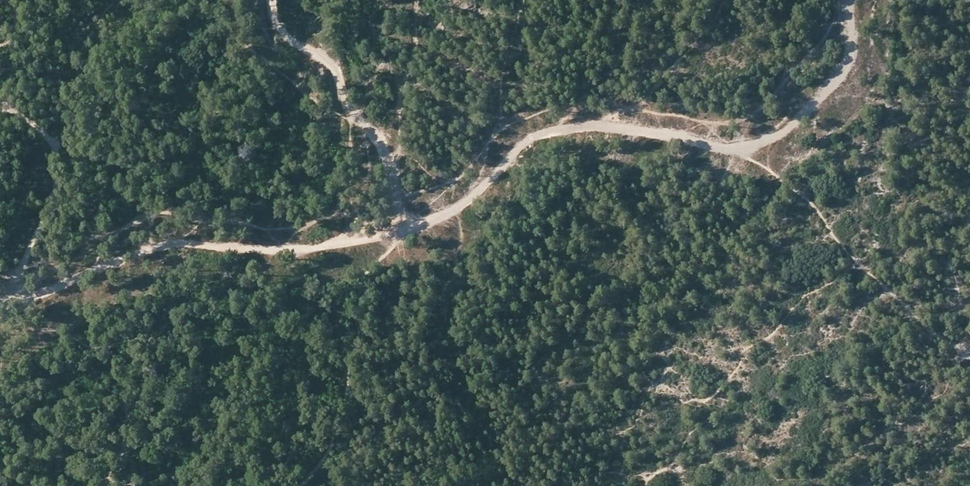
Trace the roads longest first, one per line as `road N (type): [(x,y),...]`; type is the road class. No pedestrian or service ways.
road 1 (track): [(408,230),(314,250),(168,247),(0,315)]
road 2 (track): [(603,126),(740,154),(772,142),(842,75),(851,56),(852,0)]
road 3 (track): [(272,0),(283,34),(325,60),(348,106),(379,142),(408,230)]
road 4 (track): [(408,230),(472,196),(542,133),(603,126)]

